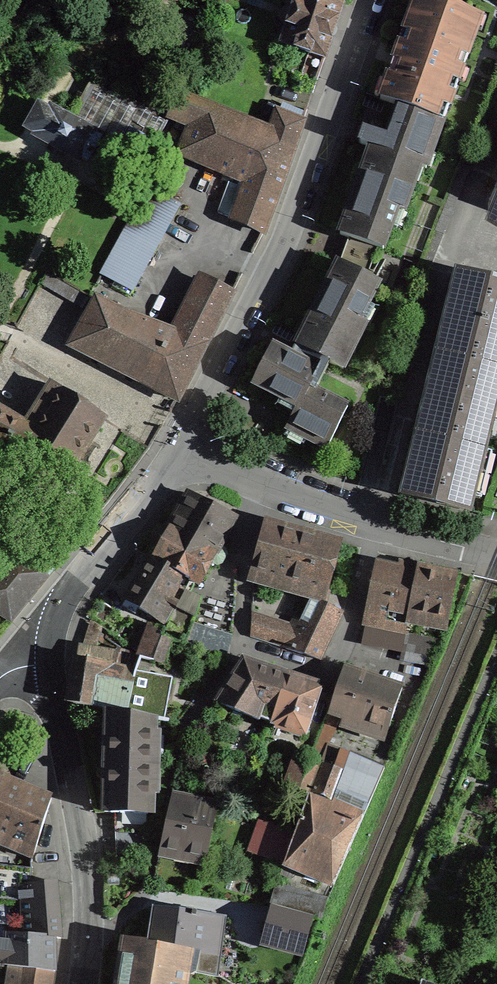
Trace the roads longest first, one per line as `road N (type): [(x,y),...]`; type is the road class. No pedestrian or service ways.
road 1 (residential): [(172,455),(314,188),(382,0)]
road 2 (residential): [(50,630),(82,827),(91,934),(83,983)]
road 3 (residential): [(172,455),(376,524),(496,554)]
road 4 (residential): [(50,630),(61,600),(172,455)]

